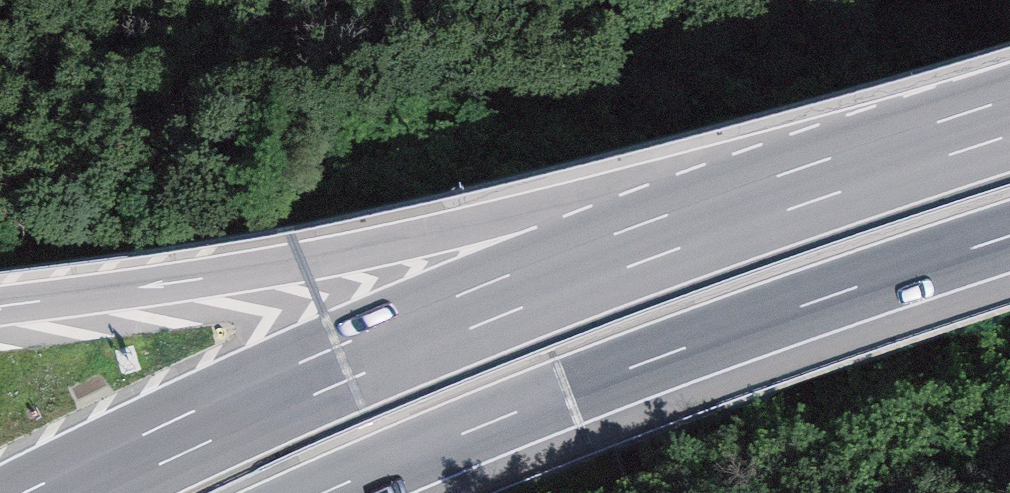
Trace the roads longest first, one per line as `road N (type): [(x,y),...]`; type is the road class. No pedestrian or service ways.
road 1 (motorway): [(974,127),(304,263),(0,307)]
road 2 (motorway): [(974,127),(461,313),(63,492)]
road 3 (motorway): [(323,492),(569,391),(1009,236)]

